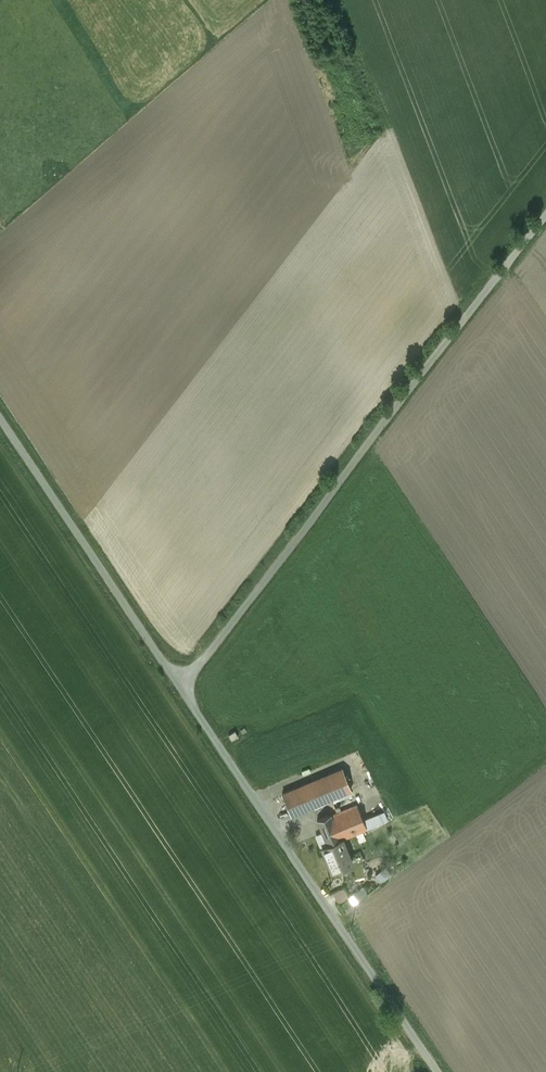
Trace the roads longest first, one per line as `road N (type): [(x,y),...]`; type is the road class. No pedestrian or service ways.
road 1 (unclassified): [(181,686),(545,220)]
road 2 (unclassified): [(439,1071),(181,686)]
road 3 (unclassified): [(181,686),(0,418)]

